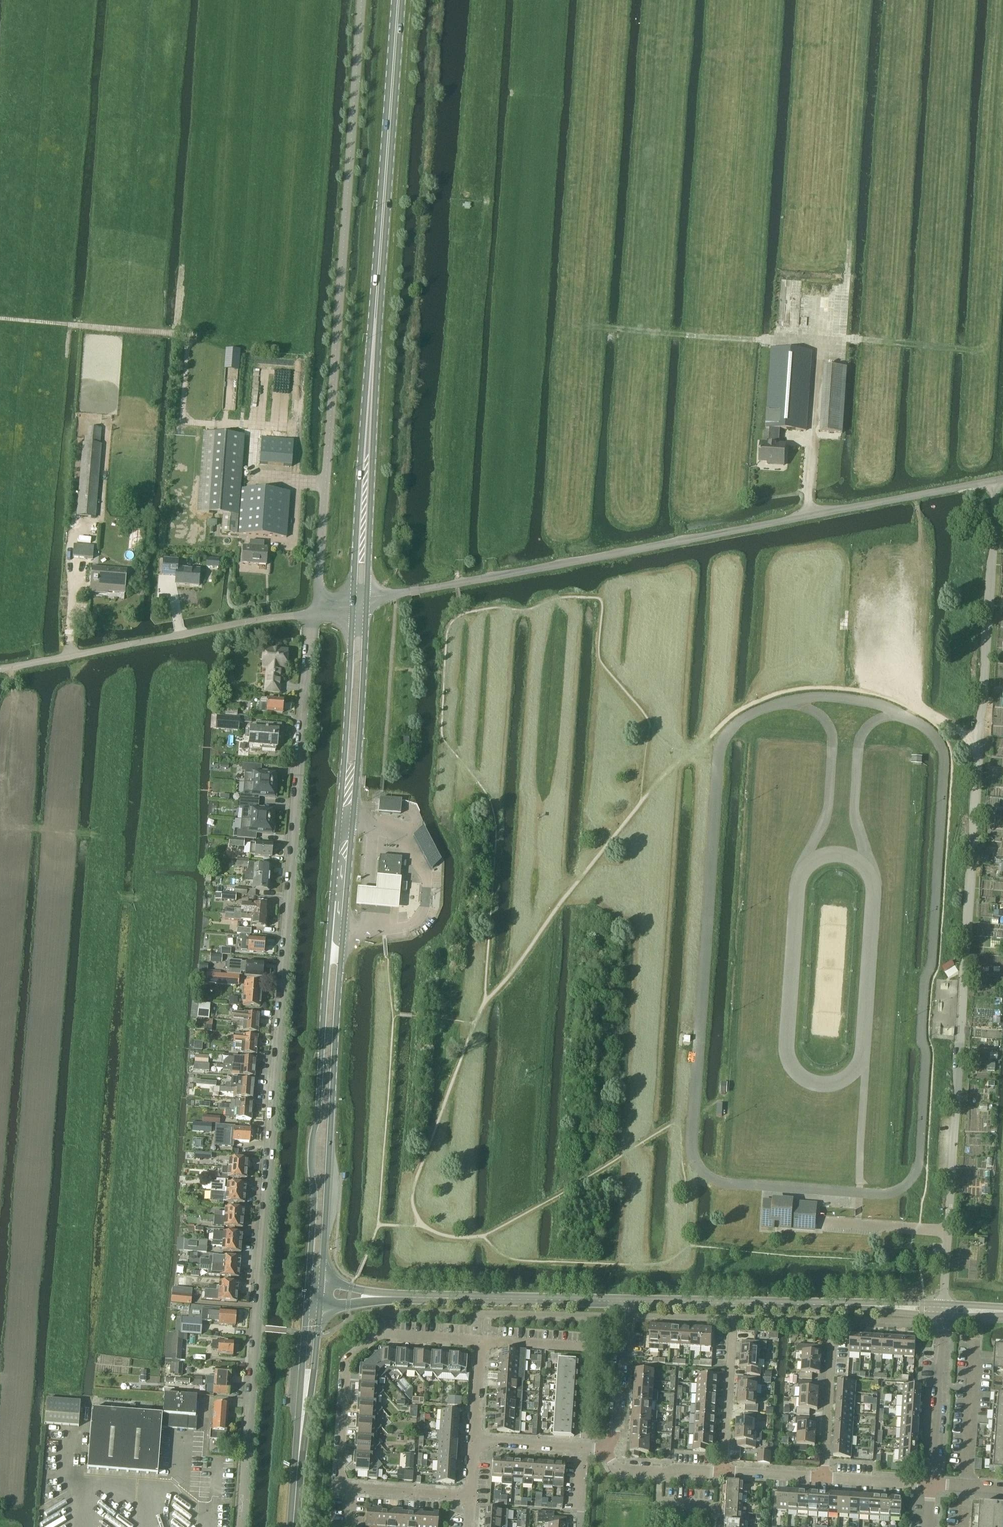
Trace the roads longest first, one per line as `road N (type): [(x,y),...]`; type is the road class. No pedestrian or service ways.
road 1 (unclassified): [(239,1526),(314,613)]
road 2 (unclassified): [(942,1309),(996,480)]
road 3 (secondary): [(321,1292),(367,600)]
road 4 (secondary): [(353,604),(311,1139),(308,1291)]
road 5 (unclassified): [(367,600),(996,480)]
road 6 (unclassified): [(314,613),(361,0)]
road 7 (secondary): [(366,457),(397,0)]
road 8 (track): [(574,325),(981,348)]
road 9 (track): [(0,318),(190,335),(185,422),(256,428)]
road 10 (track): [(835,337),(862,0)]
road 11 (tertiary): [(621,1302),(942,1309)]
road 12 (unclassified): [(0,670),(314,613)]
road 13 (tertiary): [(321,1292),(621,1302)]
road 14 (residential): [(479,1340),(384,1335),(345,1364),(338,1477),(352,1488)]
road 15 (track): [(0,825),(101,838),(108,898),(157,900)]
road 16 (residential): [(580,1445),(587,1345),(479,1340)]
road 17 (residential): [(929,1481),(942,1309)]
road 18 (secondary): [(299,1461),(321,1292)]
road 19 (secondary): [(308,1291),(299,1461)]
road 20 (track): [(1,825),(14,701),(8,668)]
road 21 (secondary): [(366,457),(353,604)]
road 22 (residential): [(605,1448),(621,1302)]
road 23 (secondary): [(367,600),(366,457)]
road 24 (residential): [(977,1343),(965,1485)]
road 25 (residential): [(724,1472),(730,1330)]
road 26 (residential): [(825,1476),(829,1343)]

